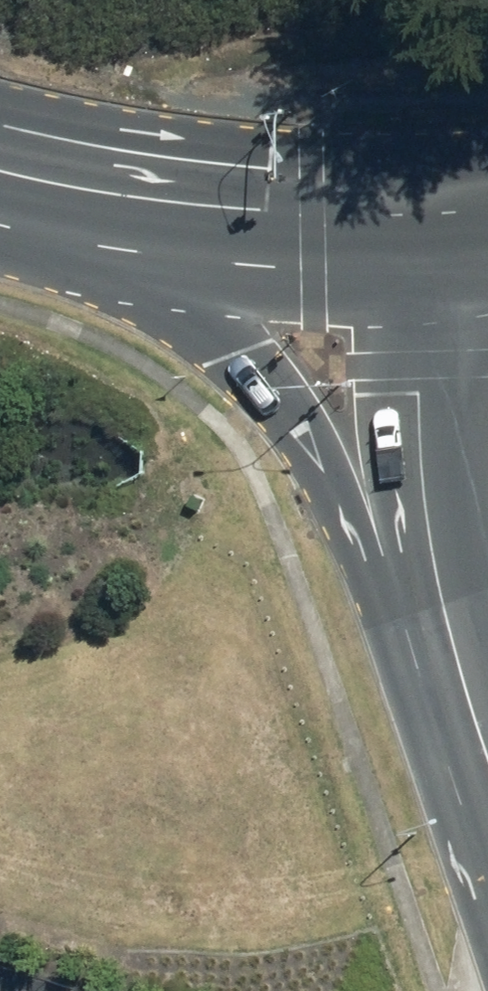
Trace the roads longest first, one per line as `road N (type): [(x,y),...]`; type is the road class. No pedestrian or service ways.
road 1 (secondary): [(463,684),(371,518),(275,397),(143,190)]
road 2 (secondary): [(463,684),(360,210)]
road 3 (secondary): [(143,190),(360,210)]
road 4 (secondary): [(0,160),(143,190)]
road 5 (secondary): [(360,210),(487,207)]

